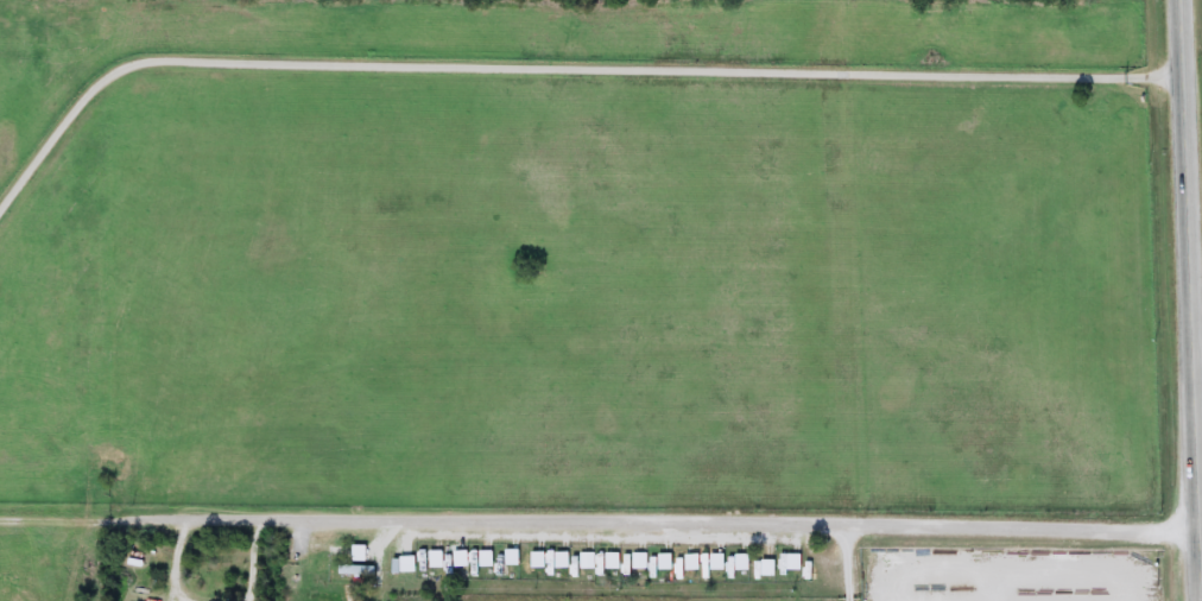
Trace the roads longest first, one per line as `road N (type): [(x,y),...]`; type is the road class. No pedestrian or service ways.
road 1 (residential): [(1201,534),(852,520),(262,514)]
road 2 (trunk): [(1183,0),(1201,503)]
road 3 (residential): [(262,514),(0,523)]

